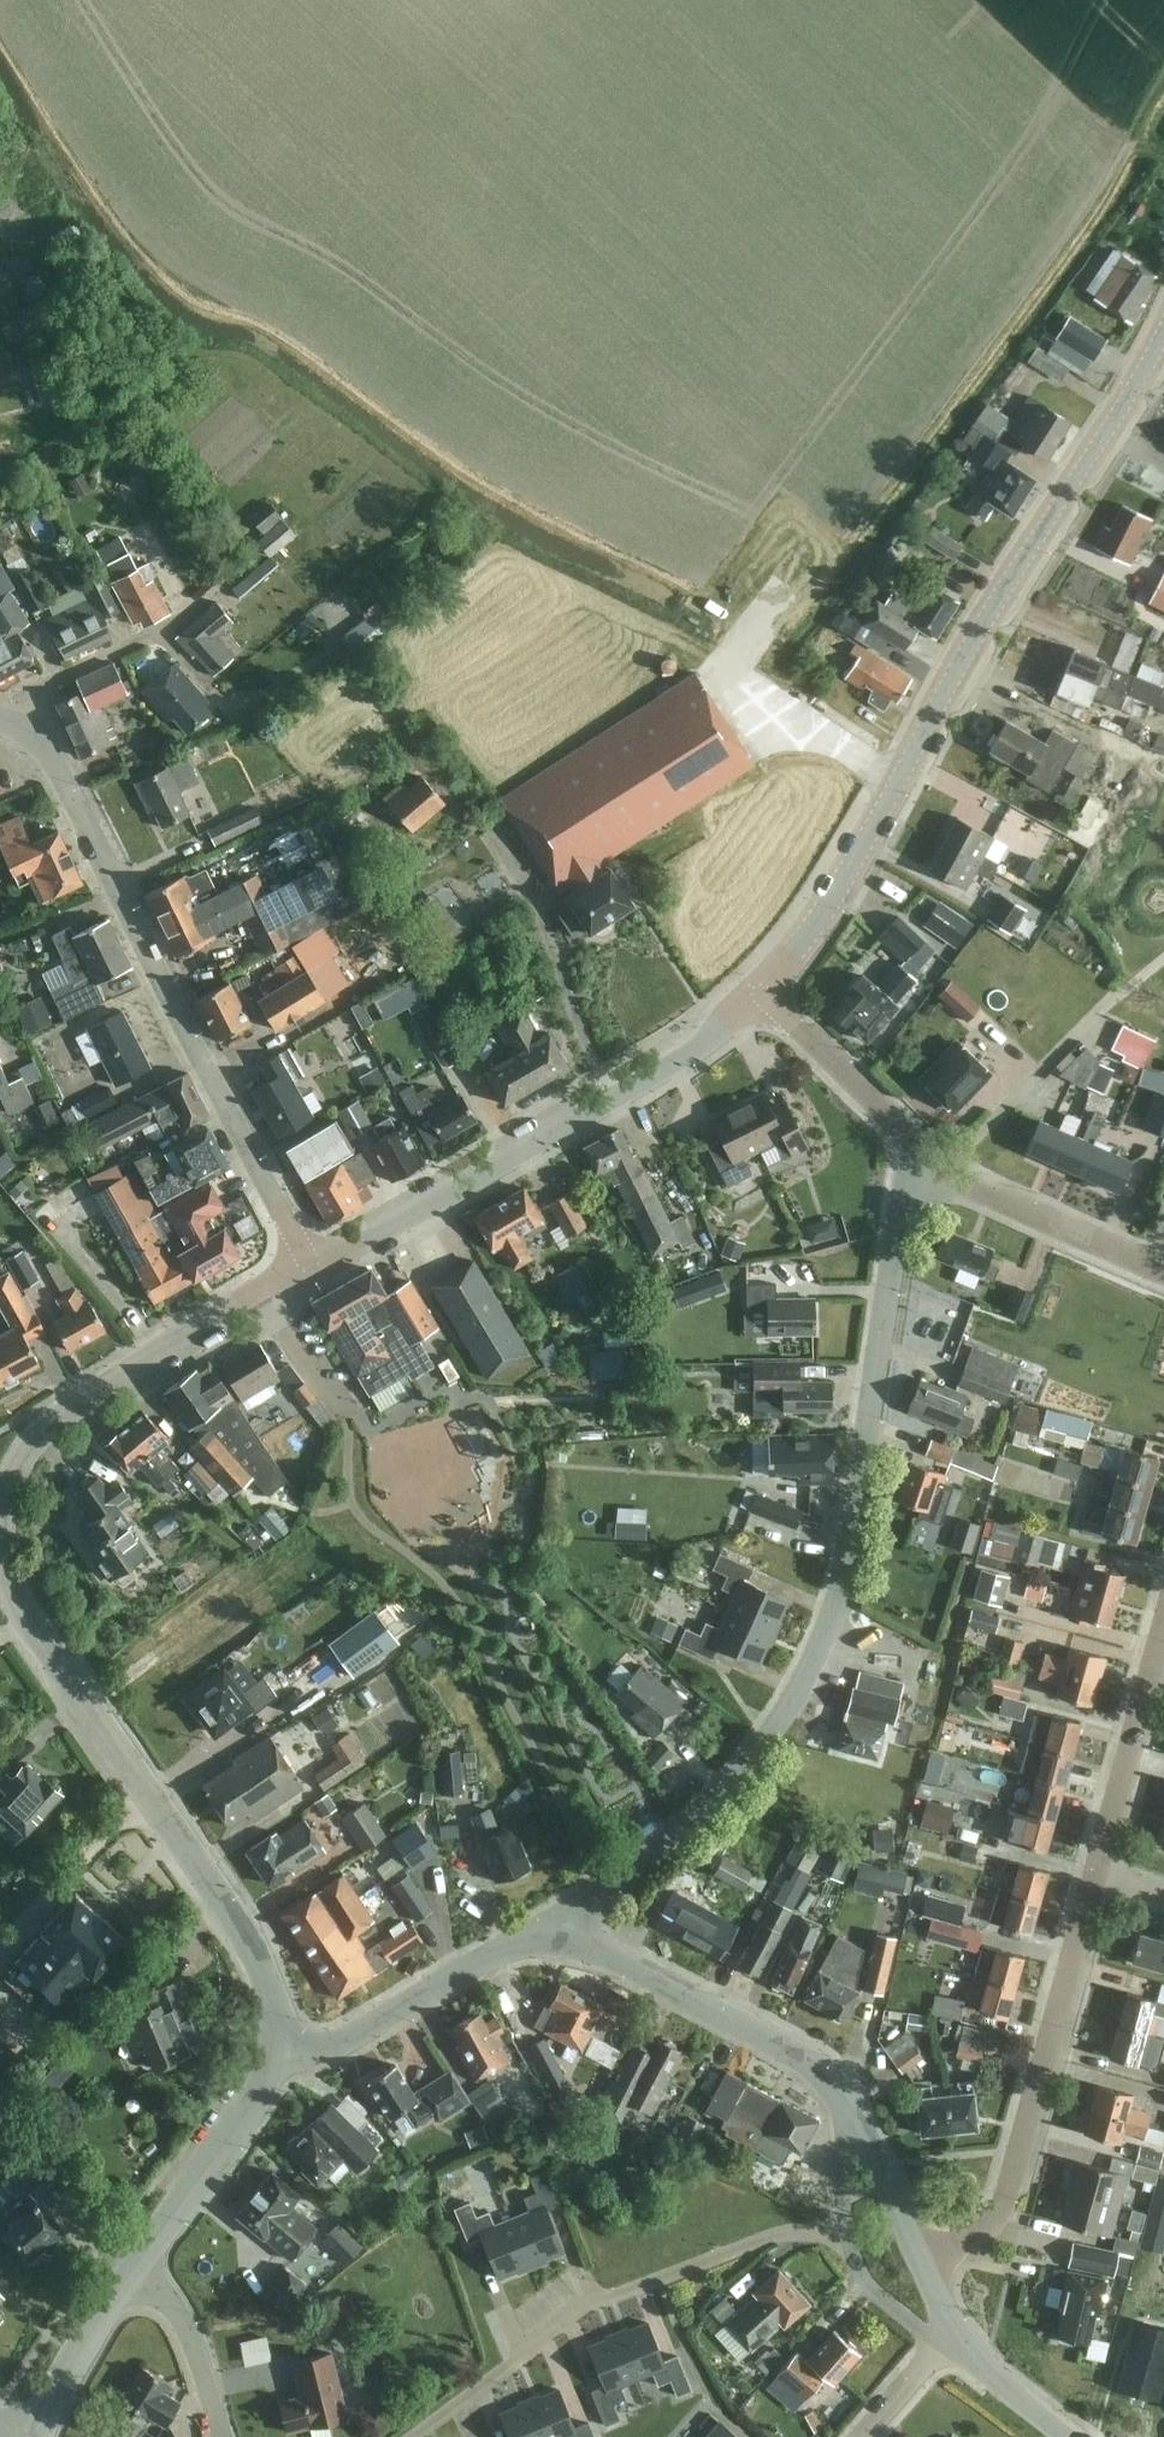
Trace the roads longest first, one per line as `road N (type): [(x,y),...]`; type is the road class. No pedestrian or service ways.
road 1 (residential): [(546,1930),(727,1785),(778,1717),(829,1626),(847,1557),(911,1142)]
road 2 (tertiary): [(764,994),(840,886),(973,646),(1163,334)]
road 3 (residential): [(313,1269),(48,748),(11,720)]
road 4 (tertiary): [(279,2054),(280,2012),(246,1932),(21,1609),(0,1538)]
road 5 (tertiary): [(313,1269),(688,1055),(764,994)]
road 6 (residential): [(847,2238),(792,2232),(592,2302),(416,2436)]
road 7 (residential): [(924,2265),(994,2219),(1011,2182),(1097,1871)]
road 8 (tertiary): [(0,1524),(42,1429),(263,1286),(313,1269)]
road 9 (tertiary): [(846,2097),(799,2053),(608,1953),(546,1930)]
road 10 (tertiary): [(279,2054),(327,2044),(546,1930)]
road 11 (residential): [(1163,1273),(1001,1202),(911,1142)]
road 12 (residential): [(1097,1871),(1163,1624)]
road 13 (tertiary): [(144,2256),(279,2054)]
road 14 (residential): [(11,720),(33,692),(194,610)]
road 15 (tertiary): [(32,2436),(82,2338),(144,2256)]
road 16 (residential): [(911,1142),(764,994)]
road 17 (residential): [(224,2436),(201,2362),(144,2256)]
road 18 (tertiary): [(924,2265),(846,2097)]
road 19 (tertiary): [(1071,2436),(952,2333)]
road 20 (residential): [(952,2333),(923,2331),(860,2279),(847,2238)]
road 21 (residential): [(847,2238),(840,2190),(846,2097)]
road 22 (residential): [(861,2436),(952,2333)]

